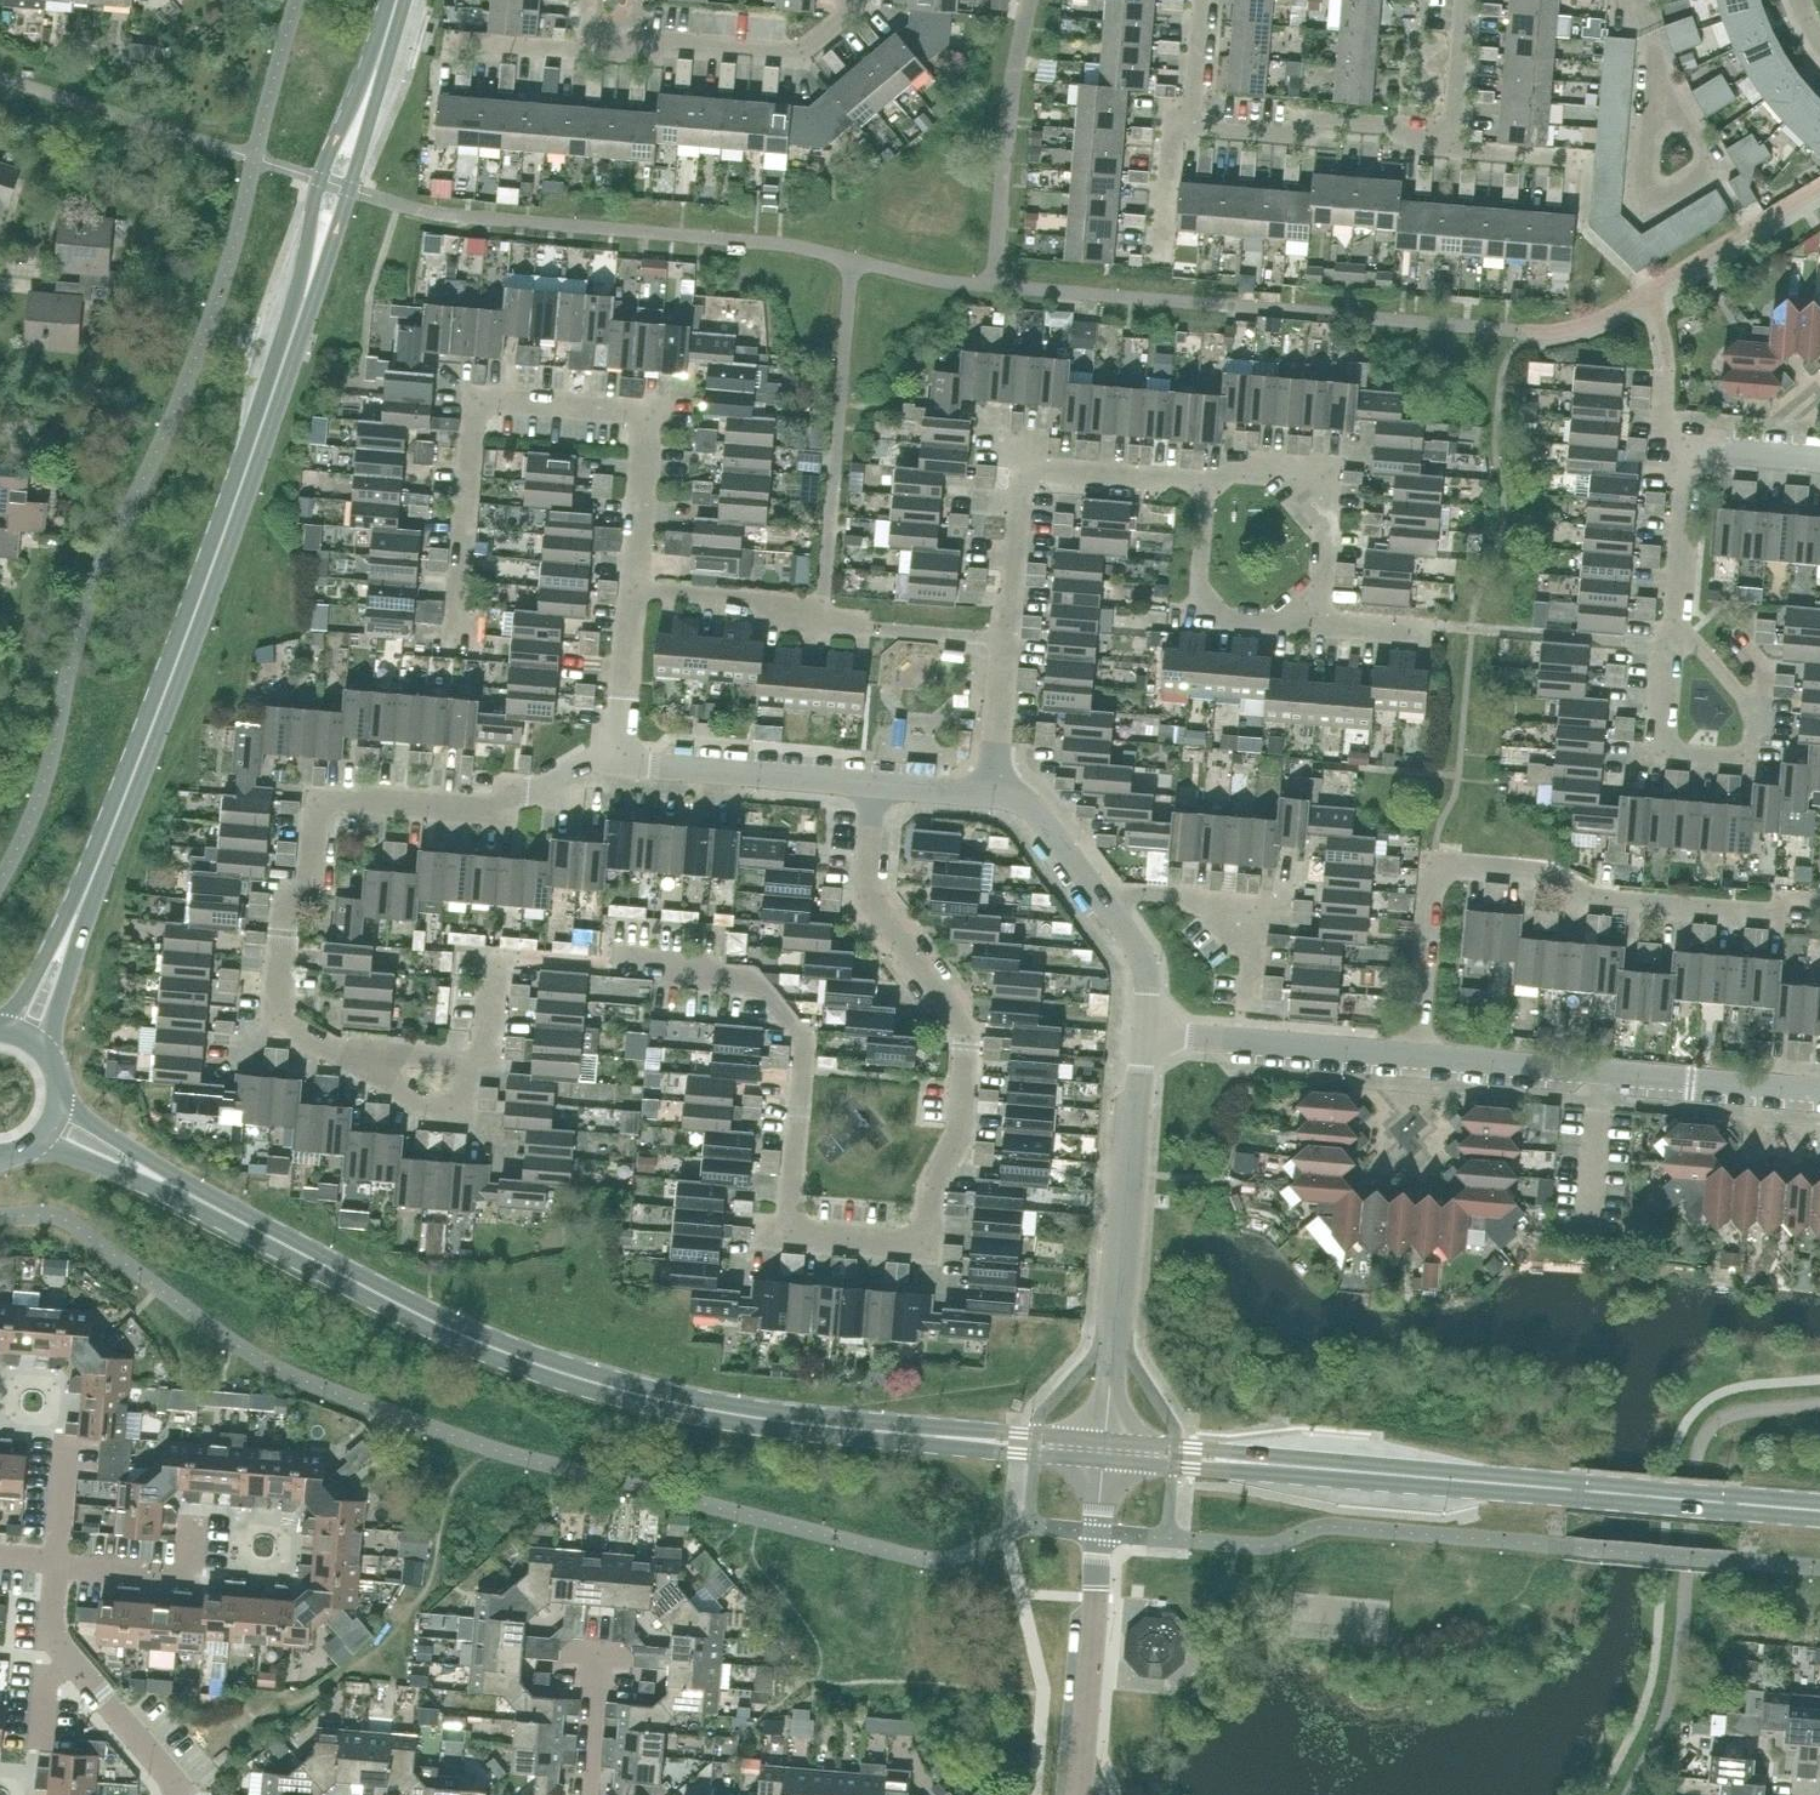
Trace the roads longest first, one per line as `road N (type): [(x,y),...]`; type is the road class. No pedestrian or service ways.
road 1 (residential): [(630,964),(751,976),(802,1032),(788,1218),(810,1234),(925,1243),(930,1190),(957,1136),(966,1028),(868,906),(874,784)]
road 2 (tertiary): [(1104,1449),(758,1418),(548,1369),(409,1308),(152,1173)]
road 3 (tertiary): [(1819,1510),(1104,1449)]
road 4 (tertiary): [(69,937),(200,600),(314,268)]
road 5 (residential): [(338,1049),(278,1014),(288,906),(313,883),(321,802),(481,813),(614,762)]
road 6 (residential): [(455,624),(473,398),(646,414),(629,591)]
road 7 (residential): [(1414,1057),(1435,861),(1538,871),(1597,899),(1796,916)]
road 8 (residential): [(993,794),(1026,499),(1048,475),(1205,488)]
road 9 (unclassified): [(1104,1449),(1146,1033)]
road 10 (residential): [(1414,1057),(1819,1088)]
road 11 (unclassified): [(1076,1794),(1104,1449)]
road 12 (residential): [(993,794),(1027,803),(1143,959),(1146,1033)]
road 13 (residential): [(586,50),(638,42),(794,54),(859,0)]
road 14 (residential): [(180,1794),(180,1785),(55,1640),(56,1565)]
road 15 (residential): [(1146,1033),(1414,1057)]
road 16 (residential): [(1205,488),(1235,474),(1290,474),(1324,485),(1318,623)]
road 17 (residential): [(614,762),(874,784)]
road 18 (residential): [(1445,131),(1318,121),(1283,136),(1190,127)]
road 19 (residential): [(1667,647),(1697,651),(1736,687),(1755,715),(1753,759),(1657,752)]
road 20 (residential): [(1318,623),(1224,620),(1201,598),(1205,488)]
road 21 (residential): [(1667,647),(1679,442)]
road 22 (residential): [(1658,68),(1643,182),(1661,198),(1710,170)]
road 23 (residential): [(338,1049),(441,1109),(460,1110),(464,1059)]
road 24 (residential): [(192,1522),(186,1576),(56,1565)]
road 25 (tertiary): [(364,106),(319,179),(314,268)]
road 26 (residential): [(614,762),(629,591)]
road 27 (tertiary): [(314,268),(348,189),(364,106)]
road 28 (residential): [(1164,263),(1174,134),(1190,127)]
road 29 (residential): [(1578,160),(1458,150),(1445,131)]
road 30 (residential): [(1819,455),(1679,442)]
road 31 (residential): [(583,1794),(594,1657)]
road 32 (residential): [(586,50),(453,47)]
road 33 (residential): [(1462,0),(1445,131)]
road 34 (residential): [(56,1565),(65,1434)]
road 35 (residential): [(1190,127),(1203,0)]
road 36 (residential): [(464,1059),(338,1049)]
road 37 (residential): [(495,959),(485,1060),(464,1059)]

